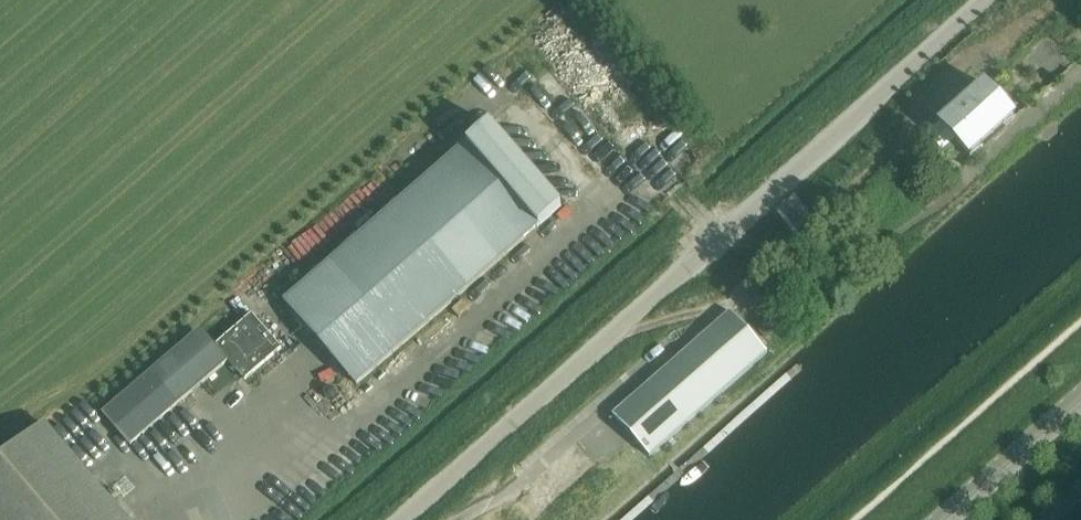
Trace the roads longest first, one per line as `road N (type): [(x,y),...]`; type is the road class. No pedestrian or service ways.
road 1 (unclassified): [(404,519),(993,0)]
road 2 (tertiary): [(950,519),(1080,404)]

